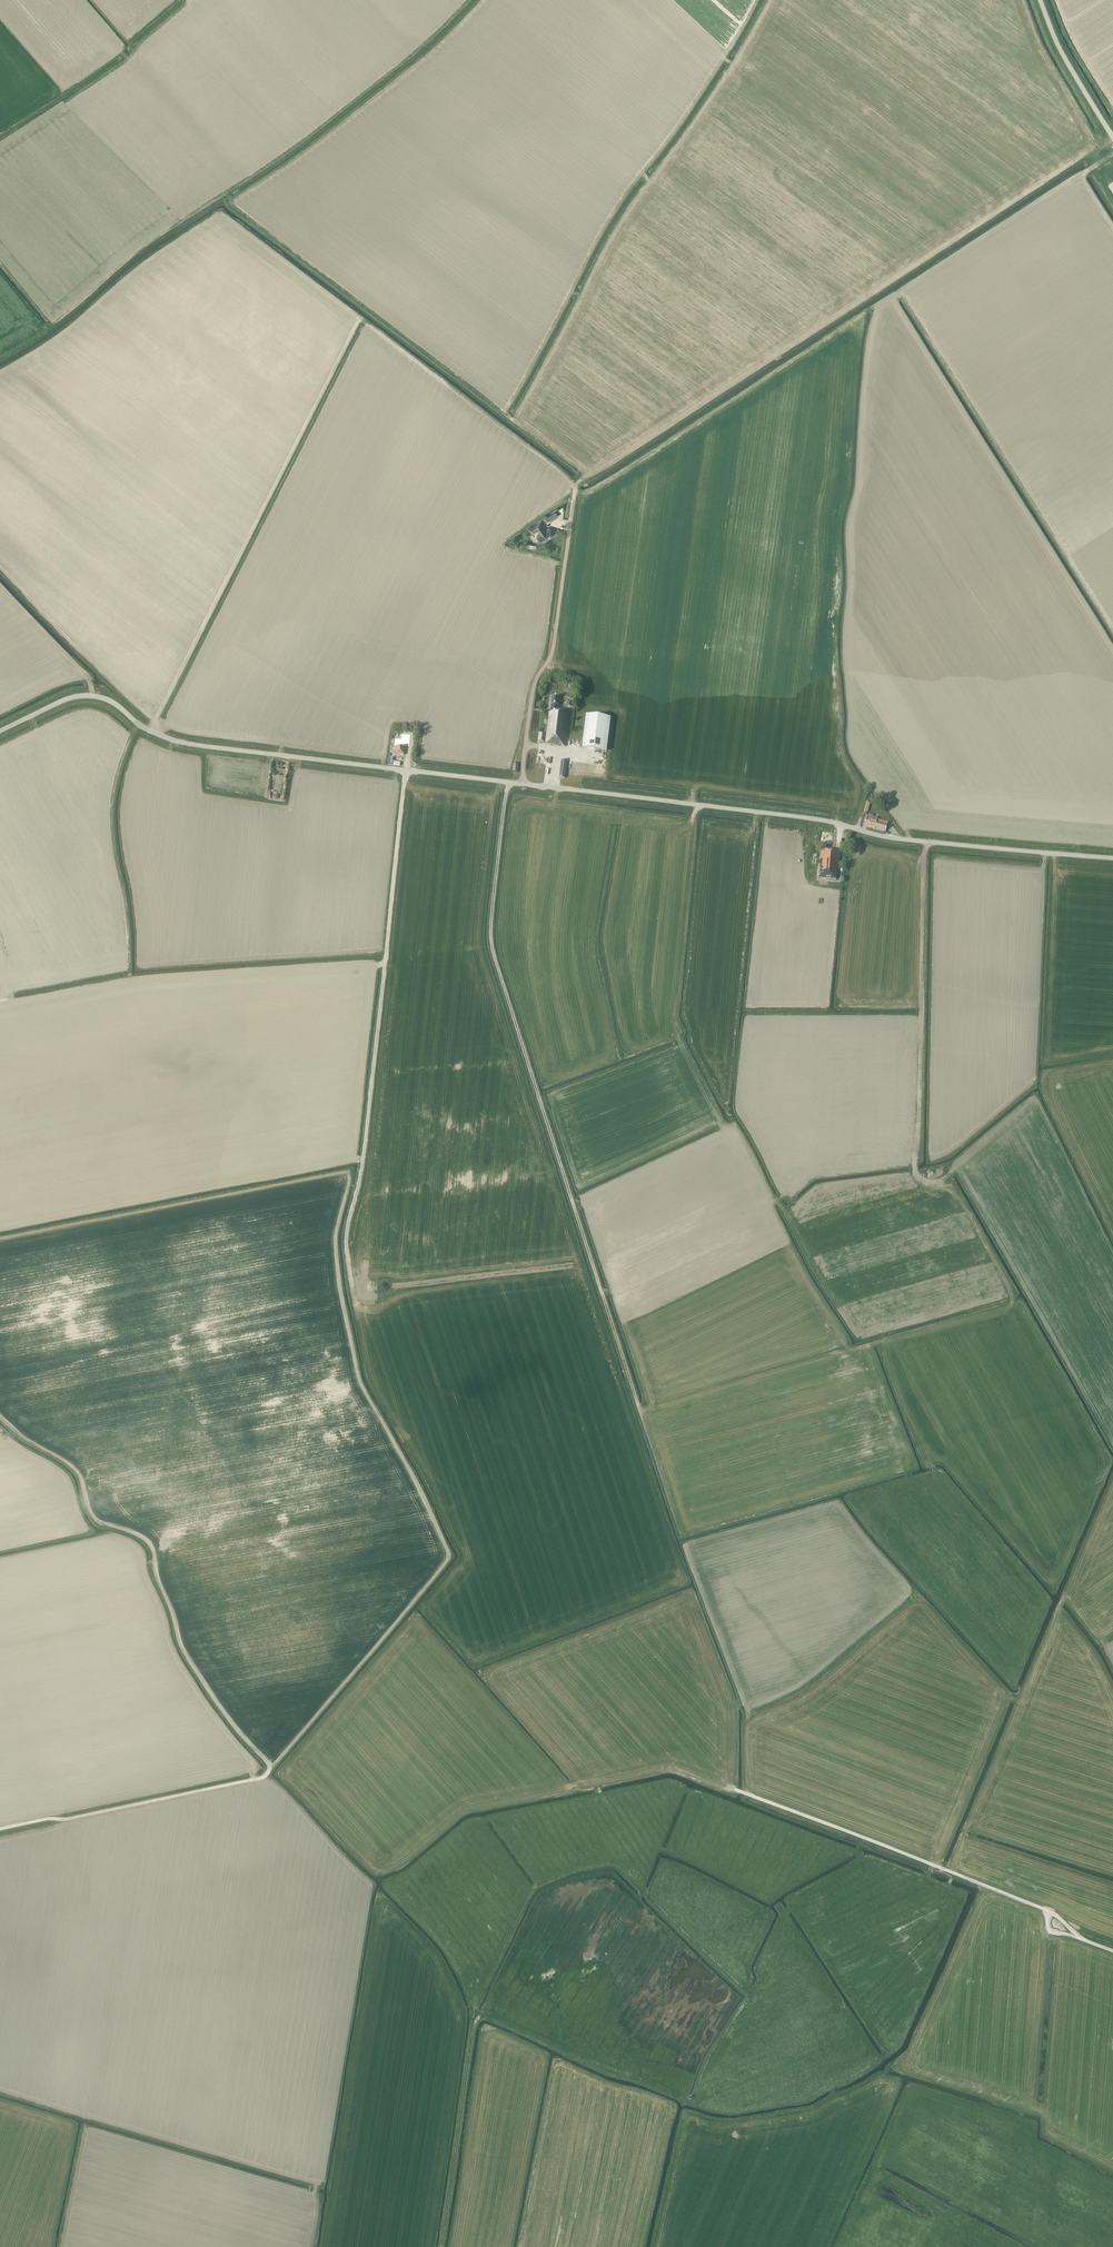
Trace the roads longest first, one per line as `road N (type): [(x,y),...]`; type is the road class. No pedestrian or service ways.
road 1 (unclassified): [(1112,858),(901,839),(806,817),(207,747),(138,724)]
road 2 (unclassified): [(1112,138),(1062,55),(1040,0)]
road 3 (unclassified): [(0,731),(86,696),(113,702),(138,724)]

